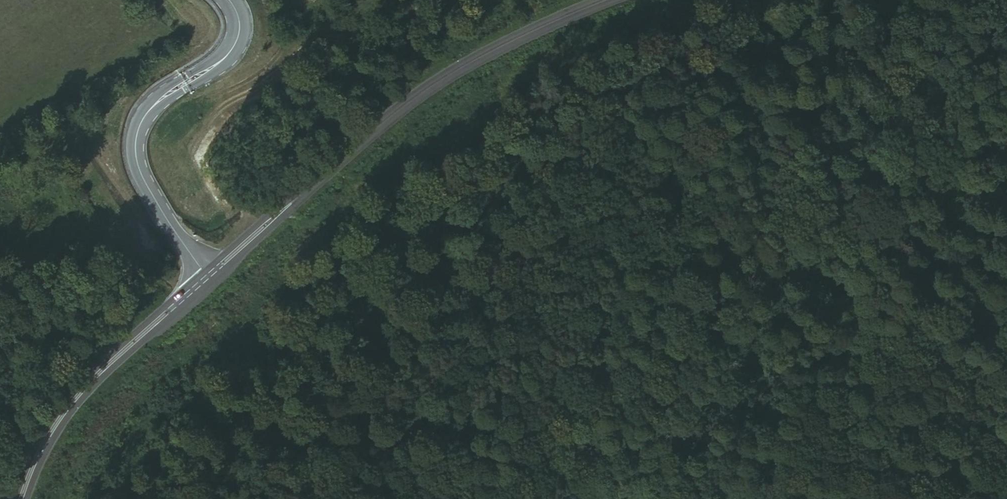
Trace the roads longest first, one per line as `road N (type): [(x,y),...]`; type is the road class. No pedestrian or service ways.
road 1 (tertiary): [(17,498),(41,436),(70,396),(330,166),(423,90),(600,0)]

